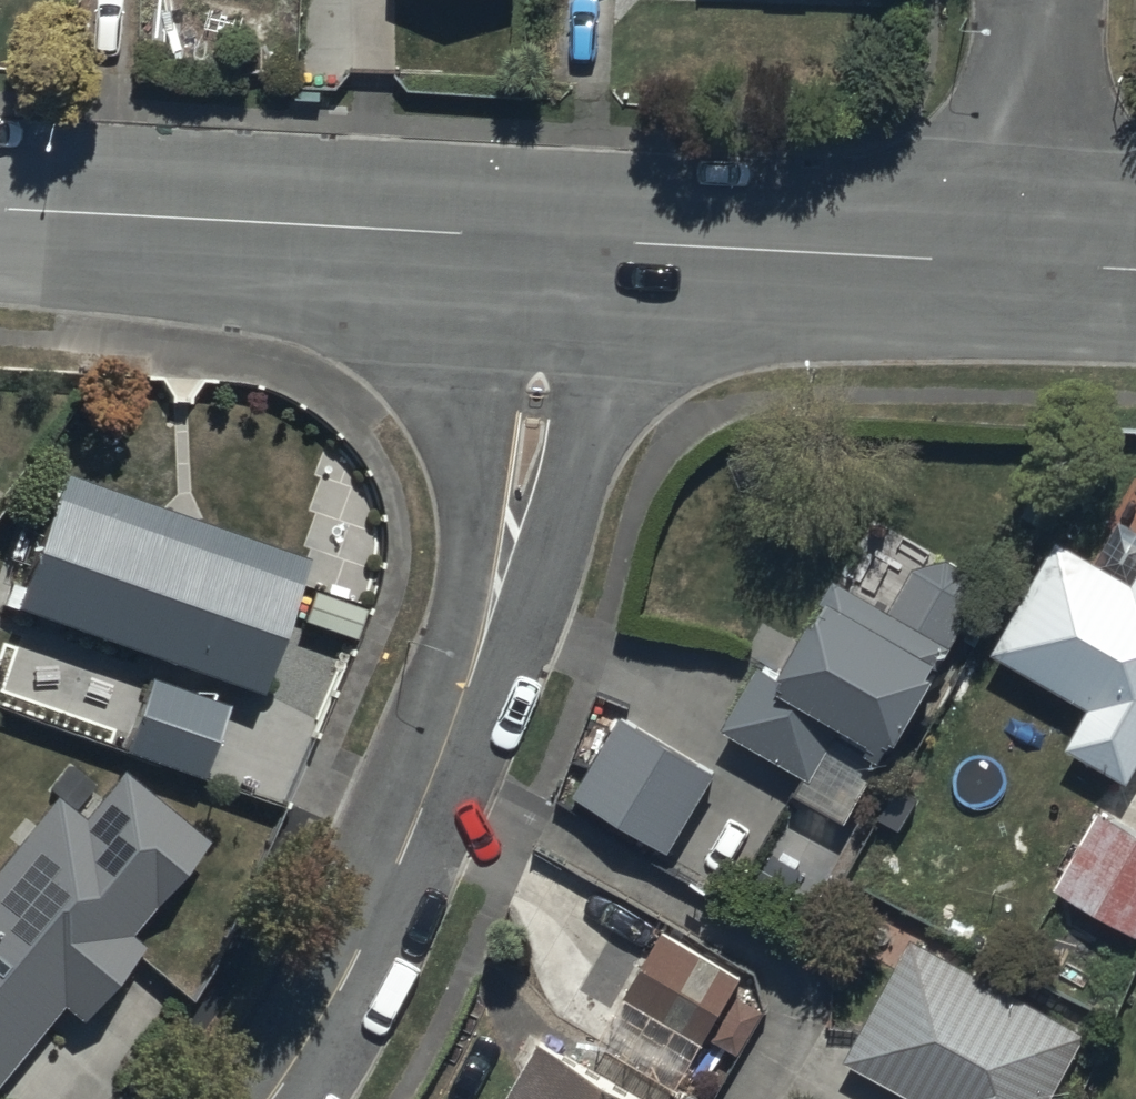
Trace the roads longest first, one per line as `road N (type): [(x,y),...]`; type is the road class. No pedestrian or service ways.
road 1 (residential): [(555,239),(534,447),(505,578),(409,841),(270,1098)]
road 2 (tertiary): [(0,209),(555,239)]
road 3 (tertiary): [(555,239),(1033,265)]
road 4 (residential): [(1044,0),(1033,265)]

